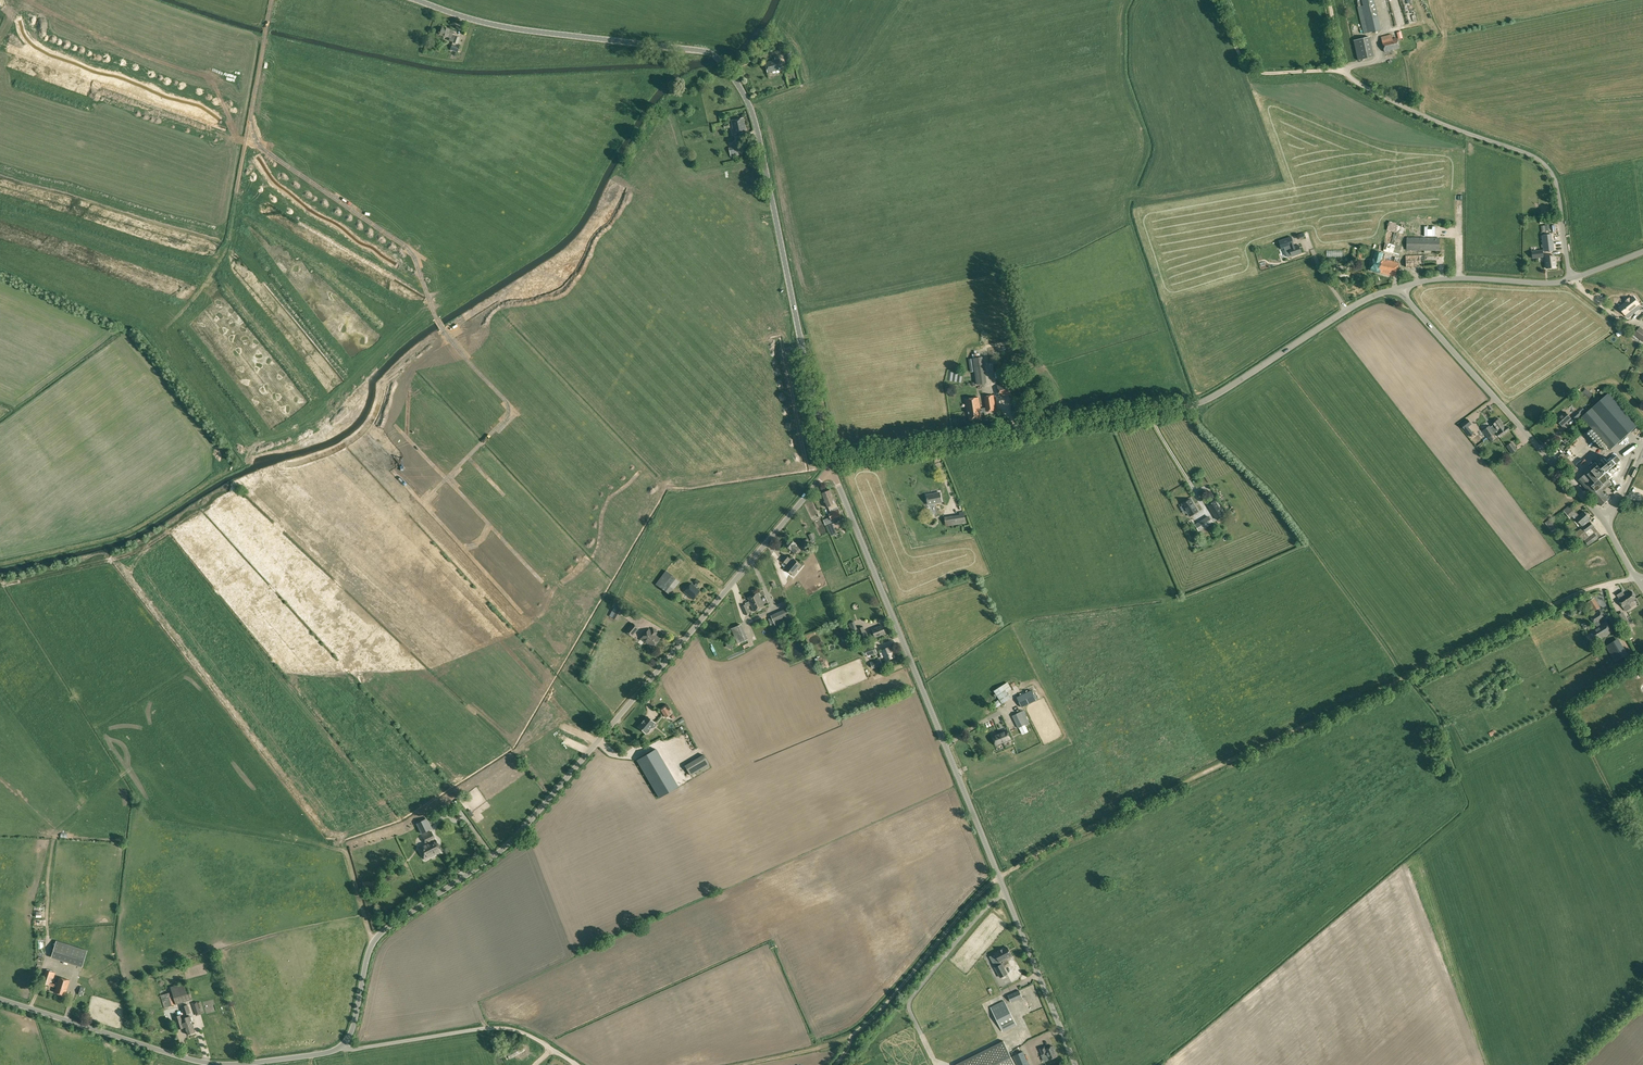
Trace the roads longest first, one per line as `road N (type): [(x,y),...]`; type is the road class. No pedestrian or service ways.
road 1 (unclassified): [(0,999),(209,1064),(342,1046),(377,936),(500,852),(528,823),(832,467)]
road 2 (track): [(852,1036),(973,901),(1014,868),(1577,594),(1636,579)]
road 3 (tertiary): [(832,467),(758,123),(727,65),(707,52),(495,26),(416,0)]
road 4 (tertiary): [(1076,1064),(832,467)]
road 5 (unclassified): [(832,467),(840,459),(1192,406),(1346,310),(1397,289)]
road 6 (unclassified): [(1571,279),(1558,189),(1541,160),(1401,105),(1343,70)]
road 7 (unclassified): [(1604,519),(1397,289)]
road 8 (track): [(225,244),(272,0)]
road 9 (track): [(576,1064),(528,1034),(500,1028),(342,1046)]
road 10 (unclassified): [(1397,289),(1441,280),(1571,279)]

